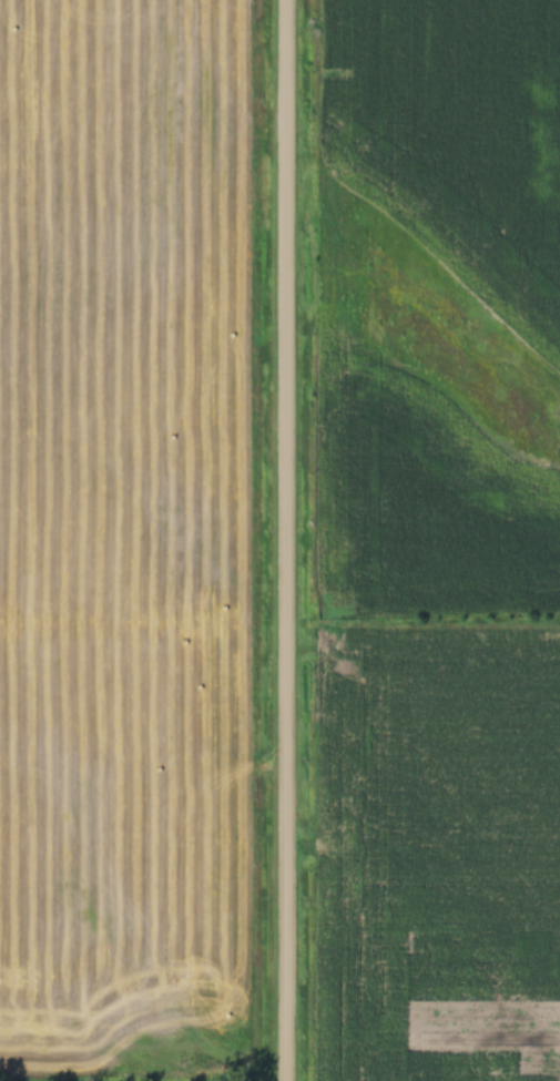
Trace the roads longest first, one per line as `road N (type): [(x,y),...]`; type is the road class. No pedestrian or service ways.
road 1 (residential): [(283,1080),(285,0)]

